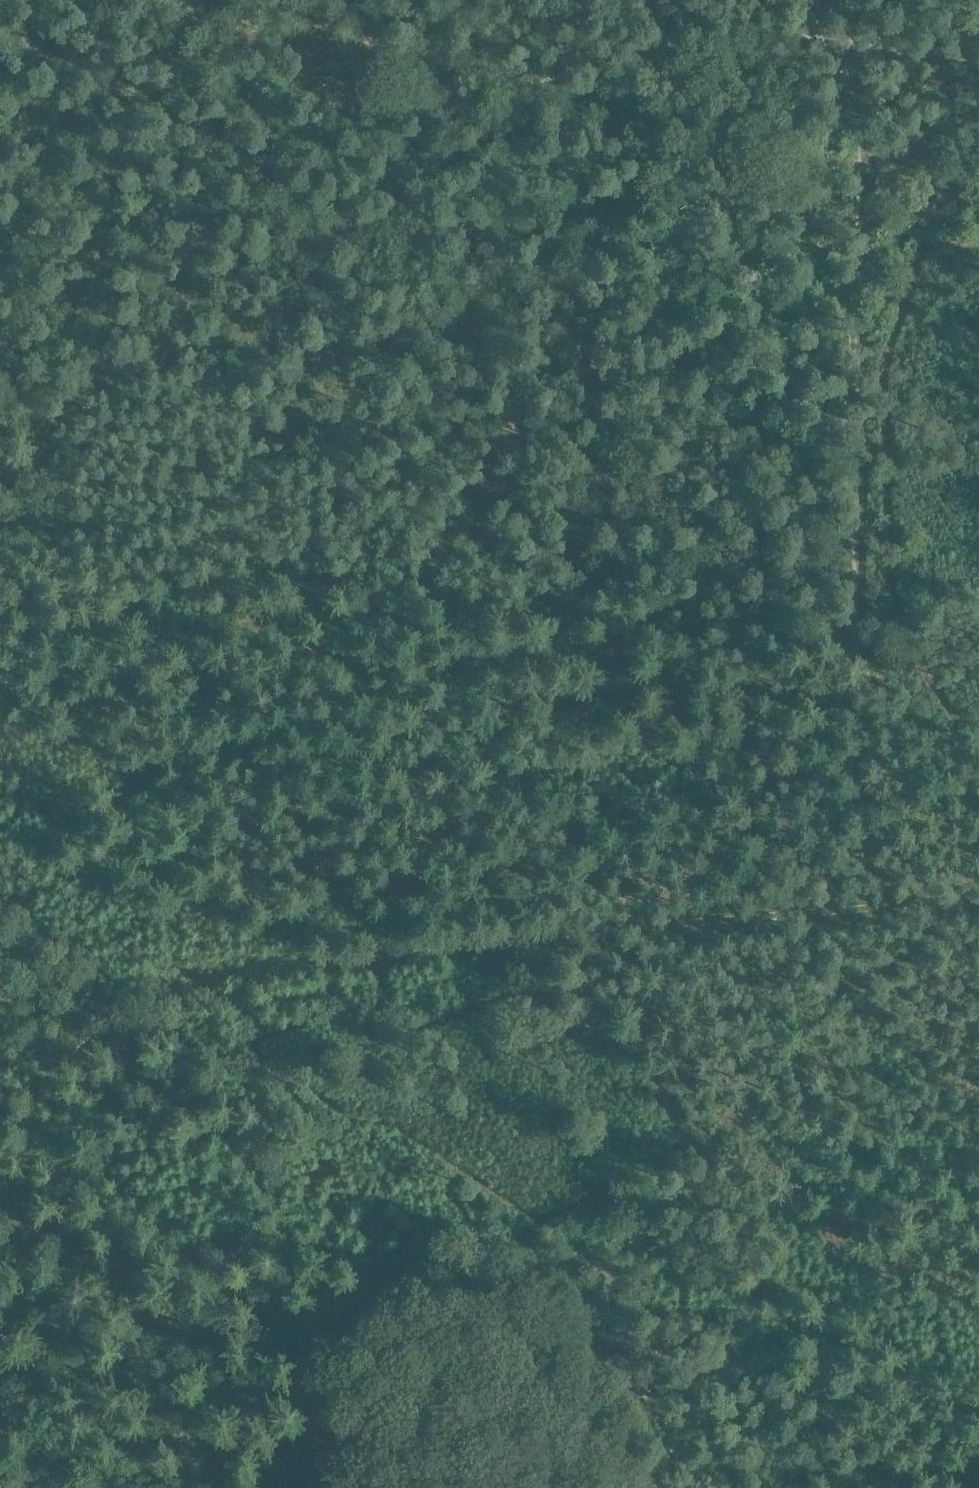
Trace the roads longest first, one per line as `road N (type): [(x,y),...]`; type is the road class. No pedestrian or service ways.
road 1 (track): [(0,1109),(134,1000),(190,978),(978,897)]
road 2 (track): [(638,116),(125,0)]
road 3 (track): [(621,0),(848,46)]
road 4 (track): [(848,46),(978,65)]

